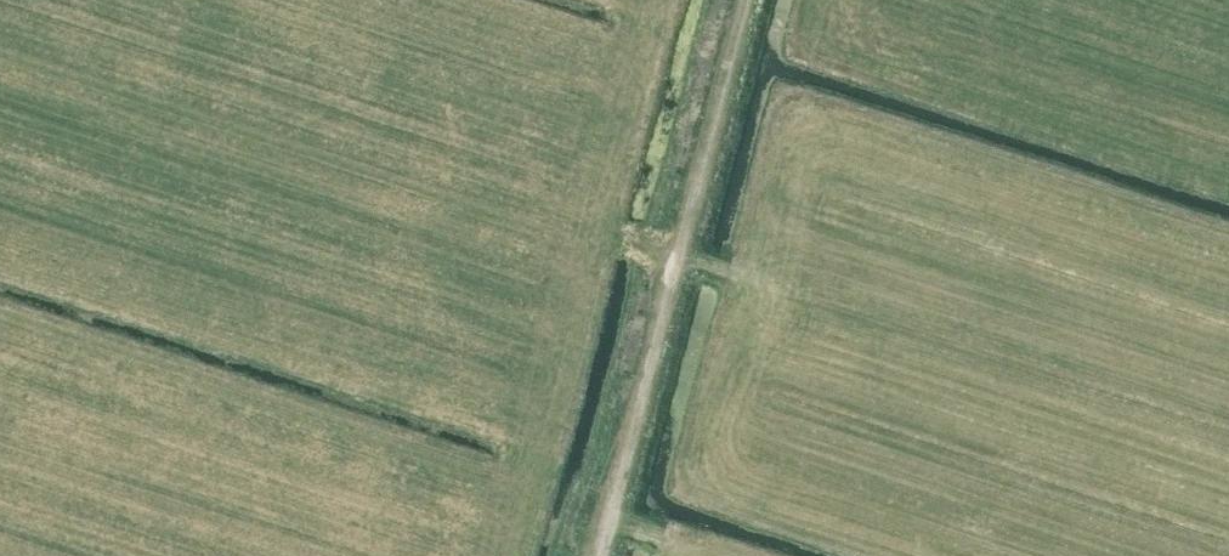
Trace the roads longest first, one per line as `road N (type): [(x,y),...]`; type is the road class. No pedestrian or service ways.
road 1 (track): [(599,555),(745,0)]

